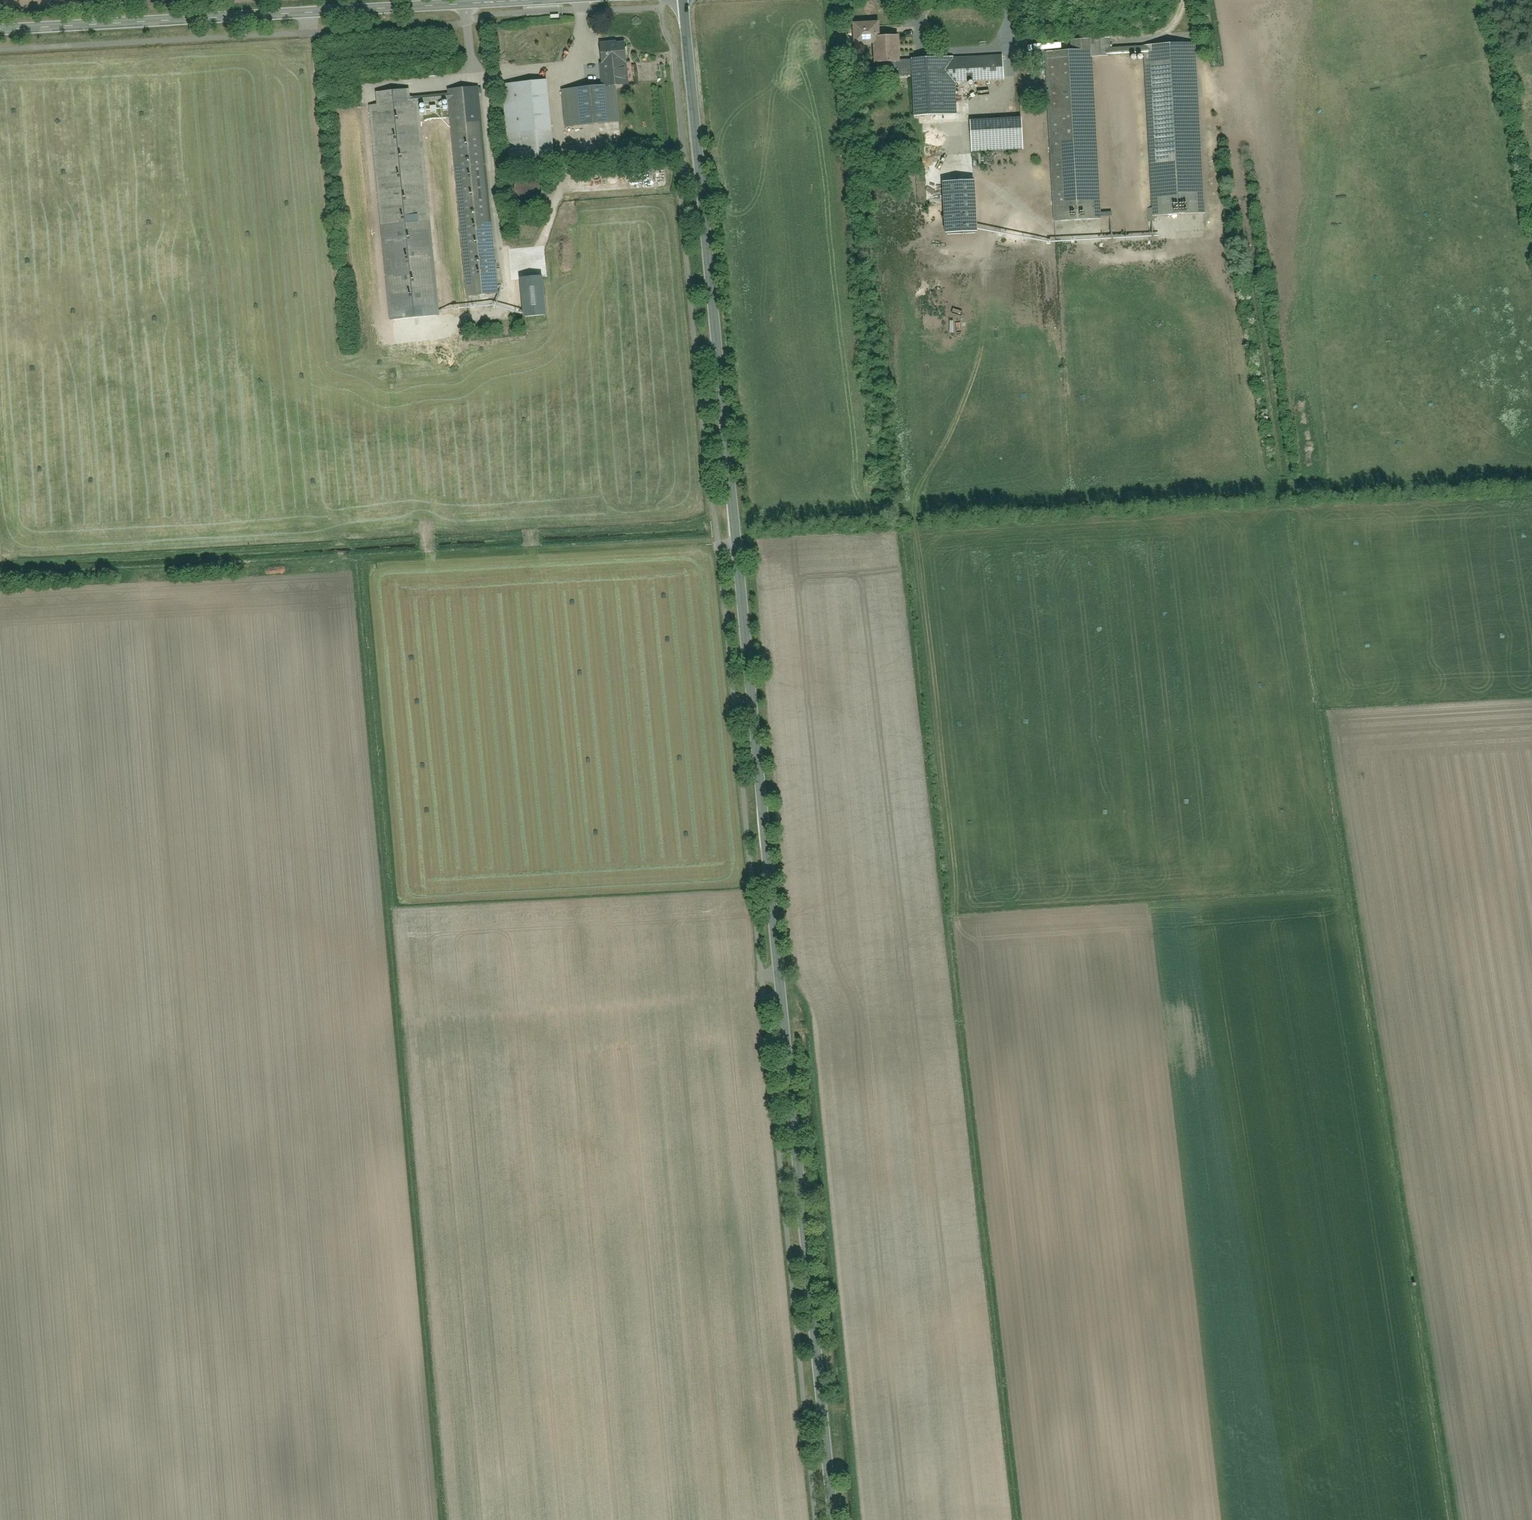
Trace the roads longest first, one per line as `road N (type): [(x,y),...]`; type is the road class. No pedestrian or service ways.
road 1 (tertiary): [(683,0),(836,1519)]
road 2 (tertiary): [(0,30),(497,0)]

